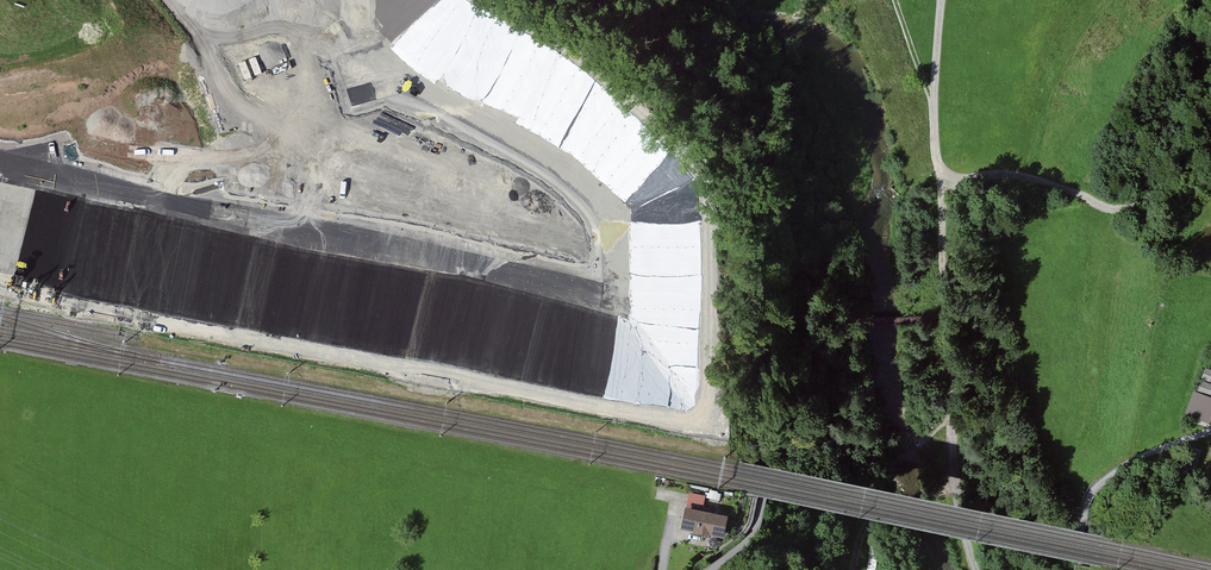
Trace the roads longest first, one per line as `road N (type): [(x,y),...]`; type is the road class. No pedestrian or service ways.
road 1 (track): [(0,280),(181,326),(594,405),(696,415),(704,404),(709,288),(704,180),(591,68),(482,0)]
road 2 (track): [(1210,429),(1142,456),(1099,484),(1079,546),(765,483)]
road 3 (track): [(975,569),(954,473),(942,179)]
road 4 (track): [(942,179),(1031,177),(1126,209),(1155,196),(1210,141)]
road 5 (track): [(955,408),(890,482),(857,542)]

